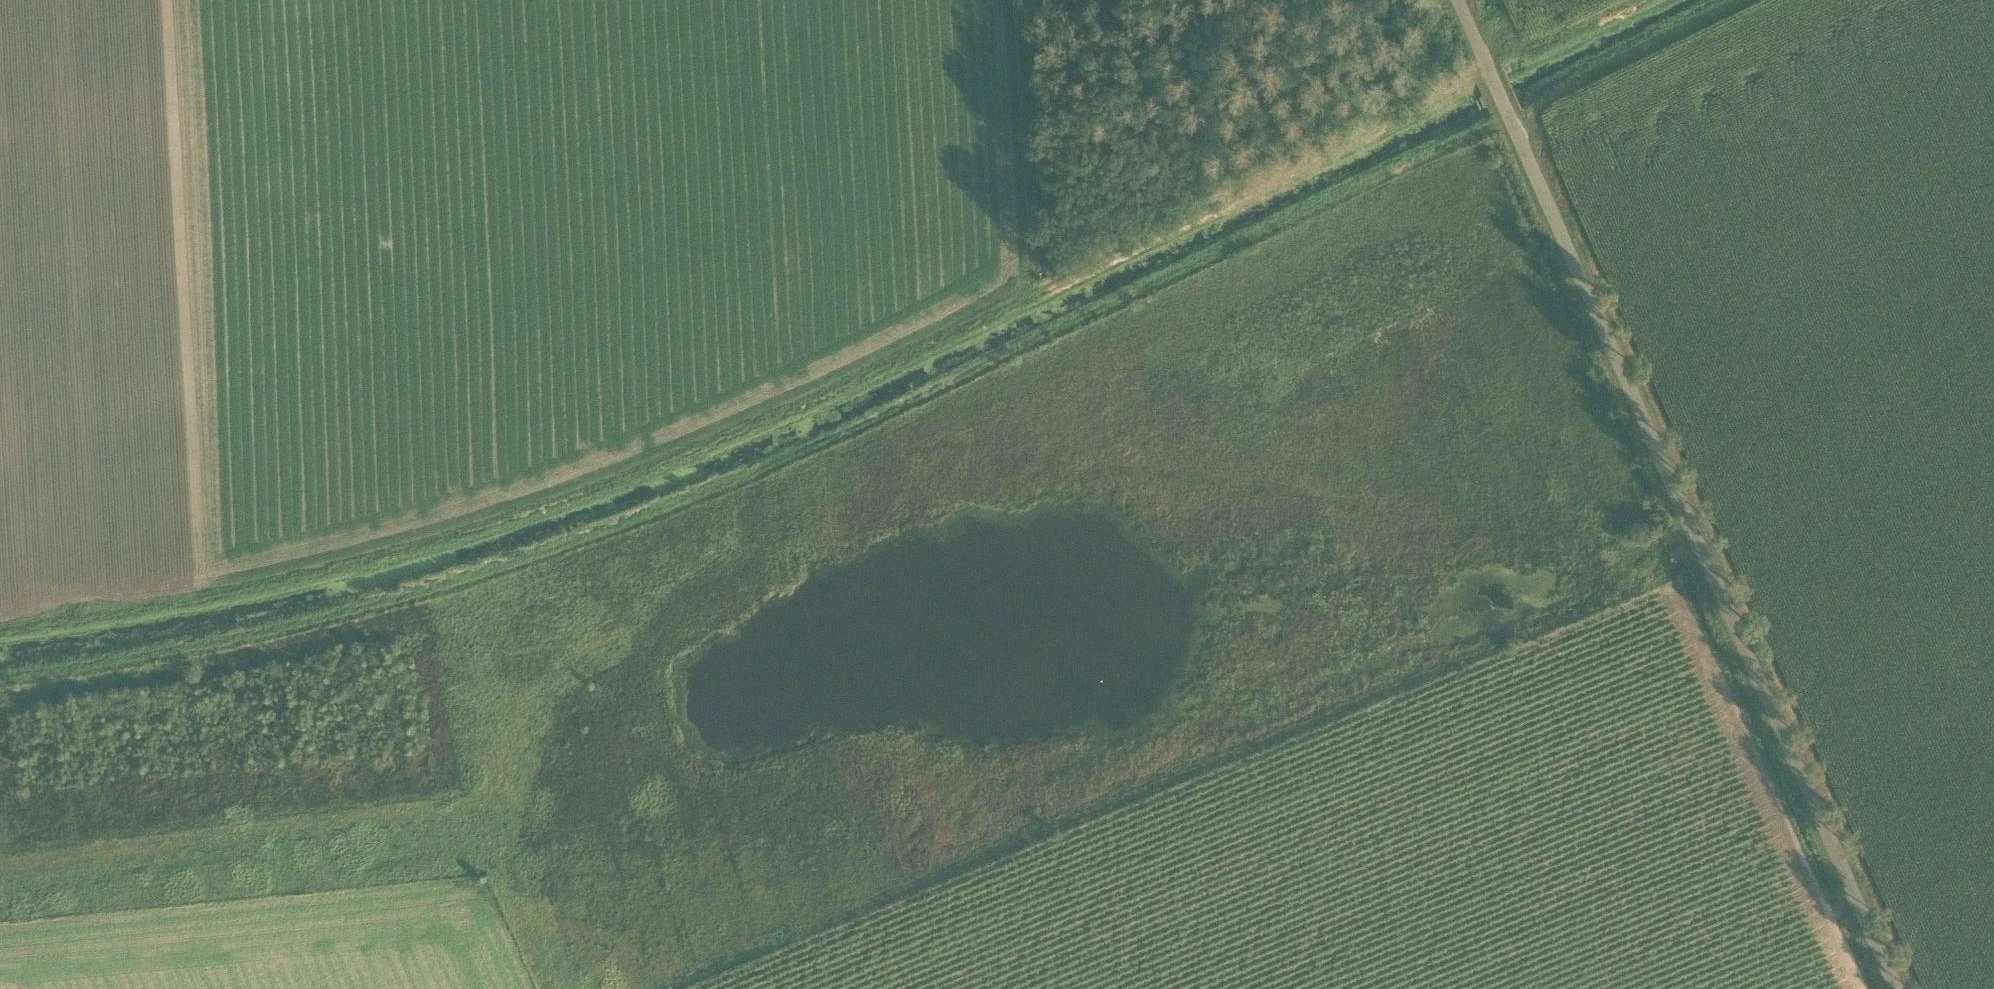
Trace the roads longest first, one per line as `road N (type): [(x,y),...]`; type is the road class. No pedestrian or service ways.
road 1 (unclassified): [(1891,988),(1461,0)]

